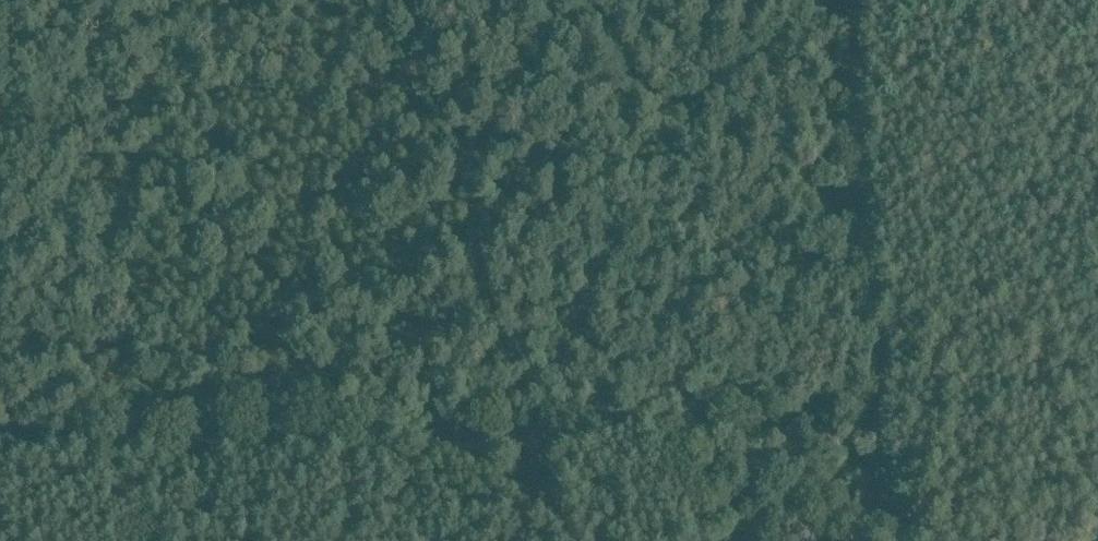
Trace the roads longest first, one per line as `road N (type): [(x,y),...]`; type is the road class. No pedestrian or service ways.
road 1 (track): [(880,425),(673,419),(509,448),(422,441),(0,449)]
road 2 (track): [(851,0),(880,425)]

